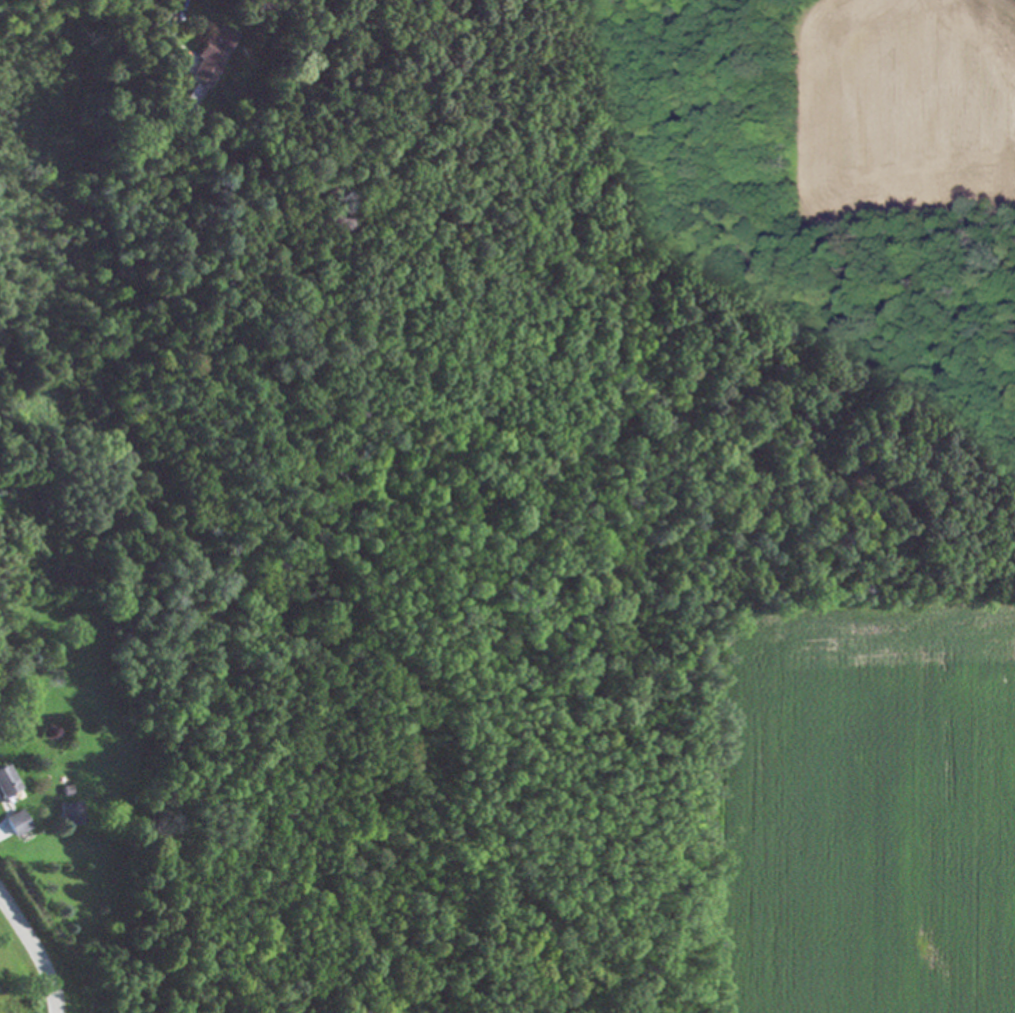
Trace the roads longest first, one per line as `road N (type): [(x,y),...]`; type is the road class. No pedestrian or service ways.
road 1 (residential): [(0,891),(52,978),(58,1012)]

